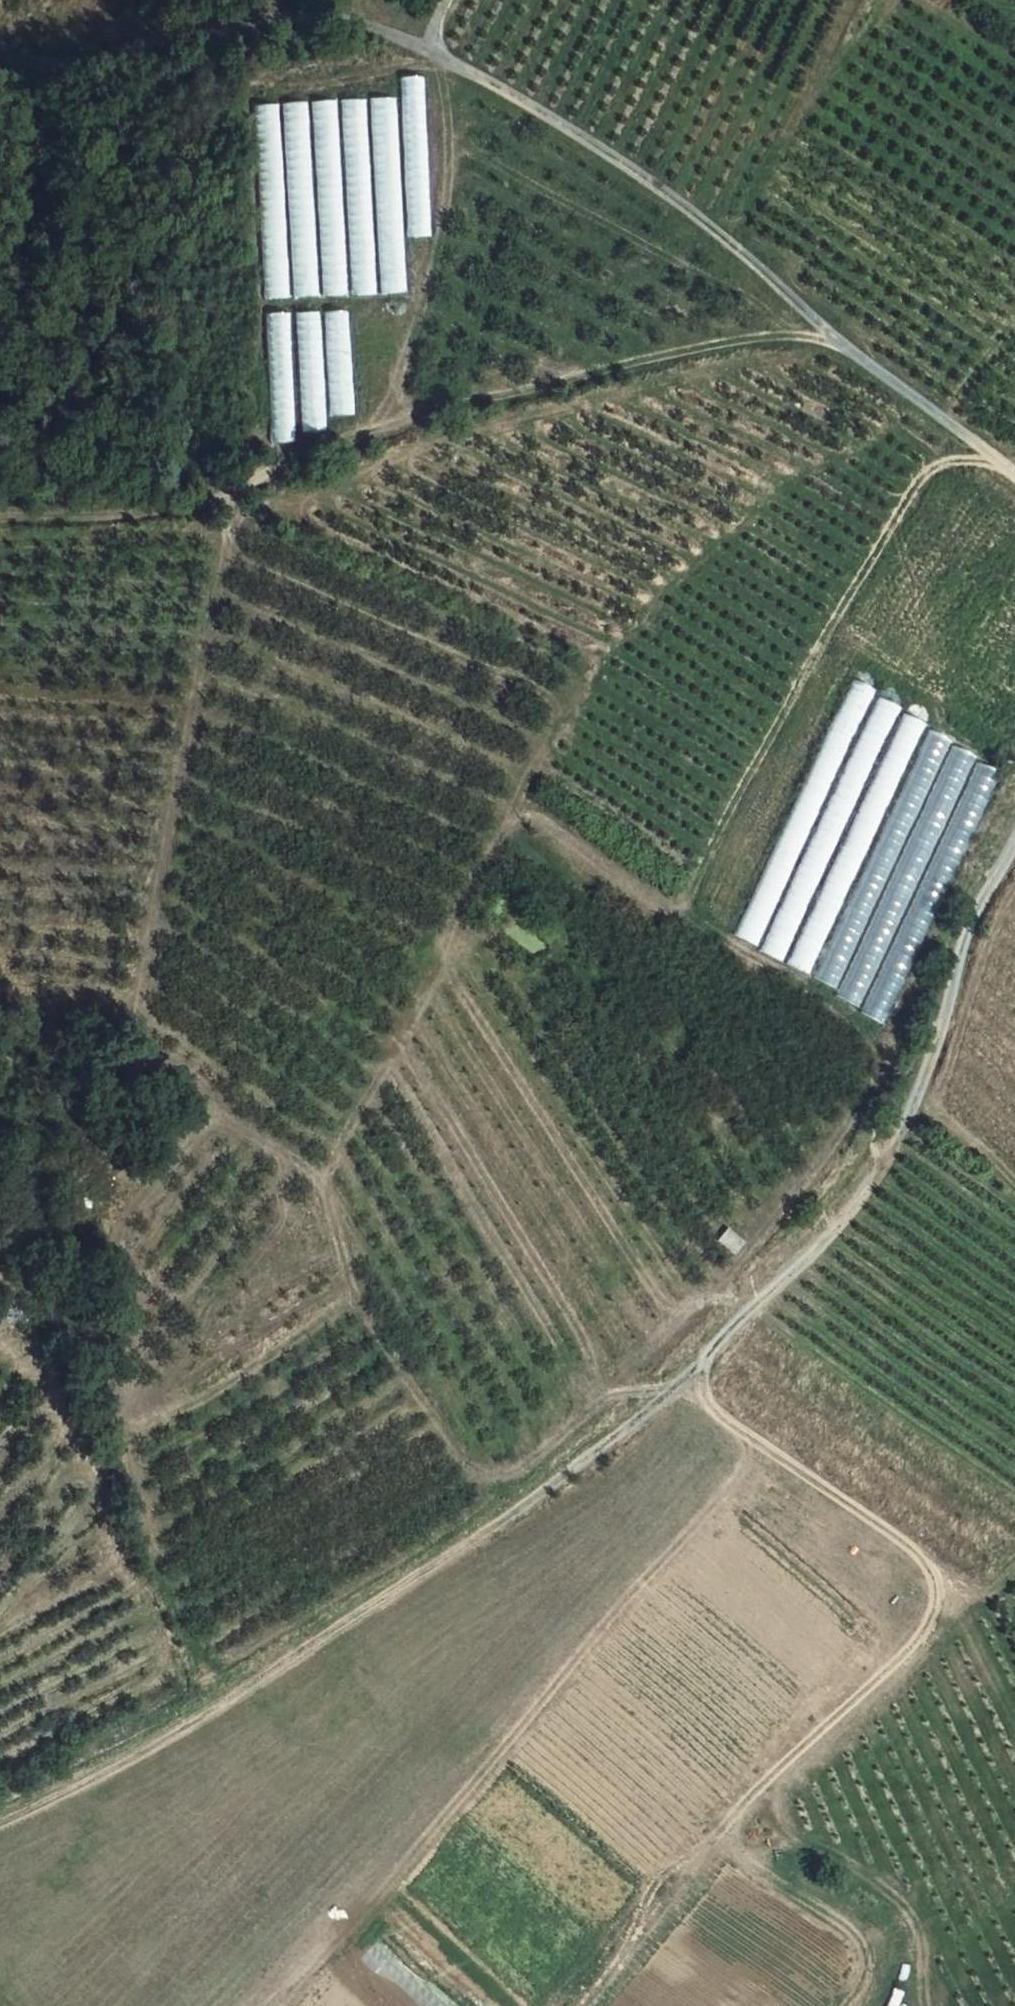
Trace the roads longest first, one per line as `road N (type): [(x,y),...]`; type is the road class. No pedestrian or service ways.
road 1 (track): [(0,1819),(148,1748),(368,1607),(525,1503),(689,1373),(865,1192),(923,1081),(965,931),(1014,841)]
road 2 (unclassified): [(0,59),(52,67),(276,19),(350,26),(433,54),(614,153),(685,205),(817,328),(1014,476)]
road 3 (track): [(688,911),(636,893),(532,820),(496,838),(436,983),(326,1185),(343,1258),(369,1314),(461,1457),(482,1474),(517,1468),(608,1397),(665,1397)]
road 4 (track): [(757,1306),(747,1267),(879,1080),(878,1052),(856,1028),(713,932),(688,911),(689,897),(839,613),(919,484),(947,463),(992,458)]
road 5 (track): [(926,2005),(922,1951),(908,1910),(786,1828),(772,1776),(916,1641),(934,1608),(932,1575),(907,1543),(718,1413),(689,1373)]
road 6 (track): [(0,517),(185,509),(530,394),(817,328)]
road 7 (track): [(242,490),(184,749),(139,1008),(157,1052),(198,1081),(226,1118),(326,1185)]
road 8 (track): [(758,1442),(715,1504),(275,2005)]
road 9 (track): [(772,1776),(714,1840),(654,1886),(625,1951),(585,2005)]
road 10 (track): [(723,1829),(759,1870),(857,1938),(865,1969),(845,2005)]

